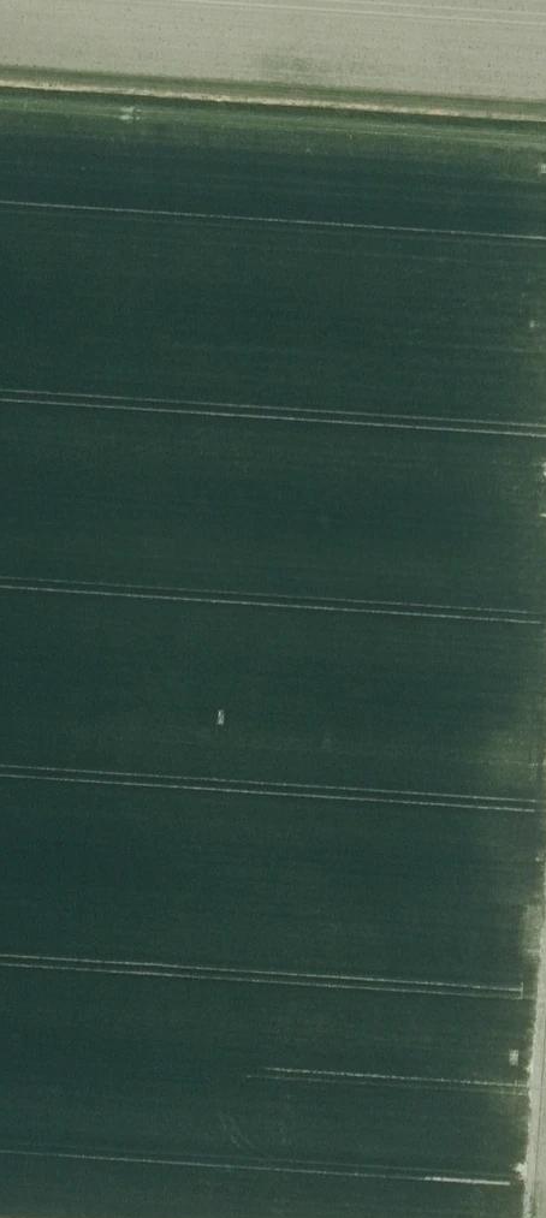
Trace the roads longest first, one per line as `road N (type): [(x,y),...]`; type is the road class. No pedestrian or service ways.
road 1 (track): [(205,1217),(0,1208)]

